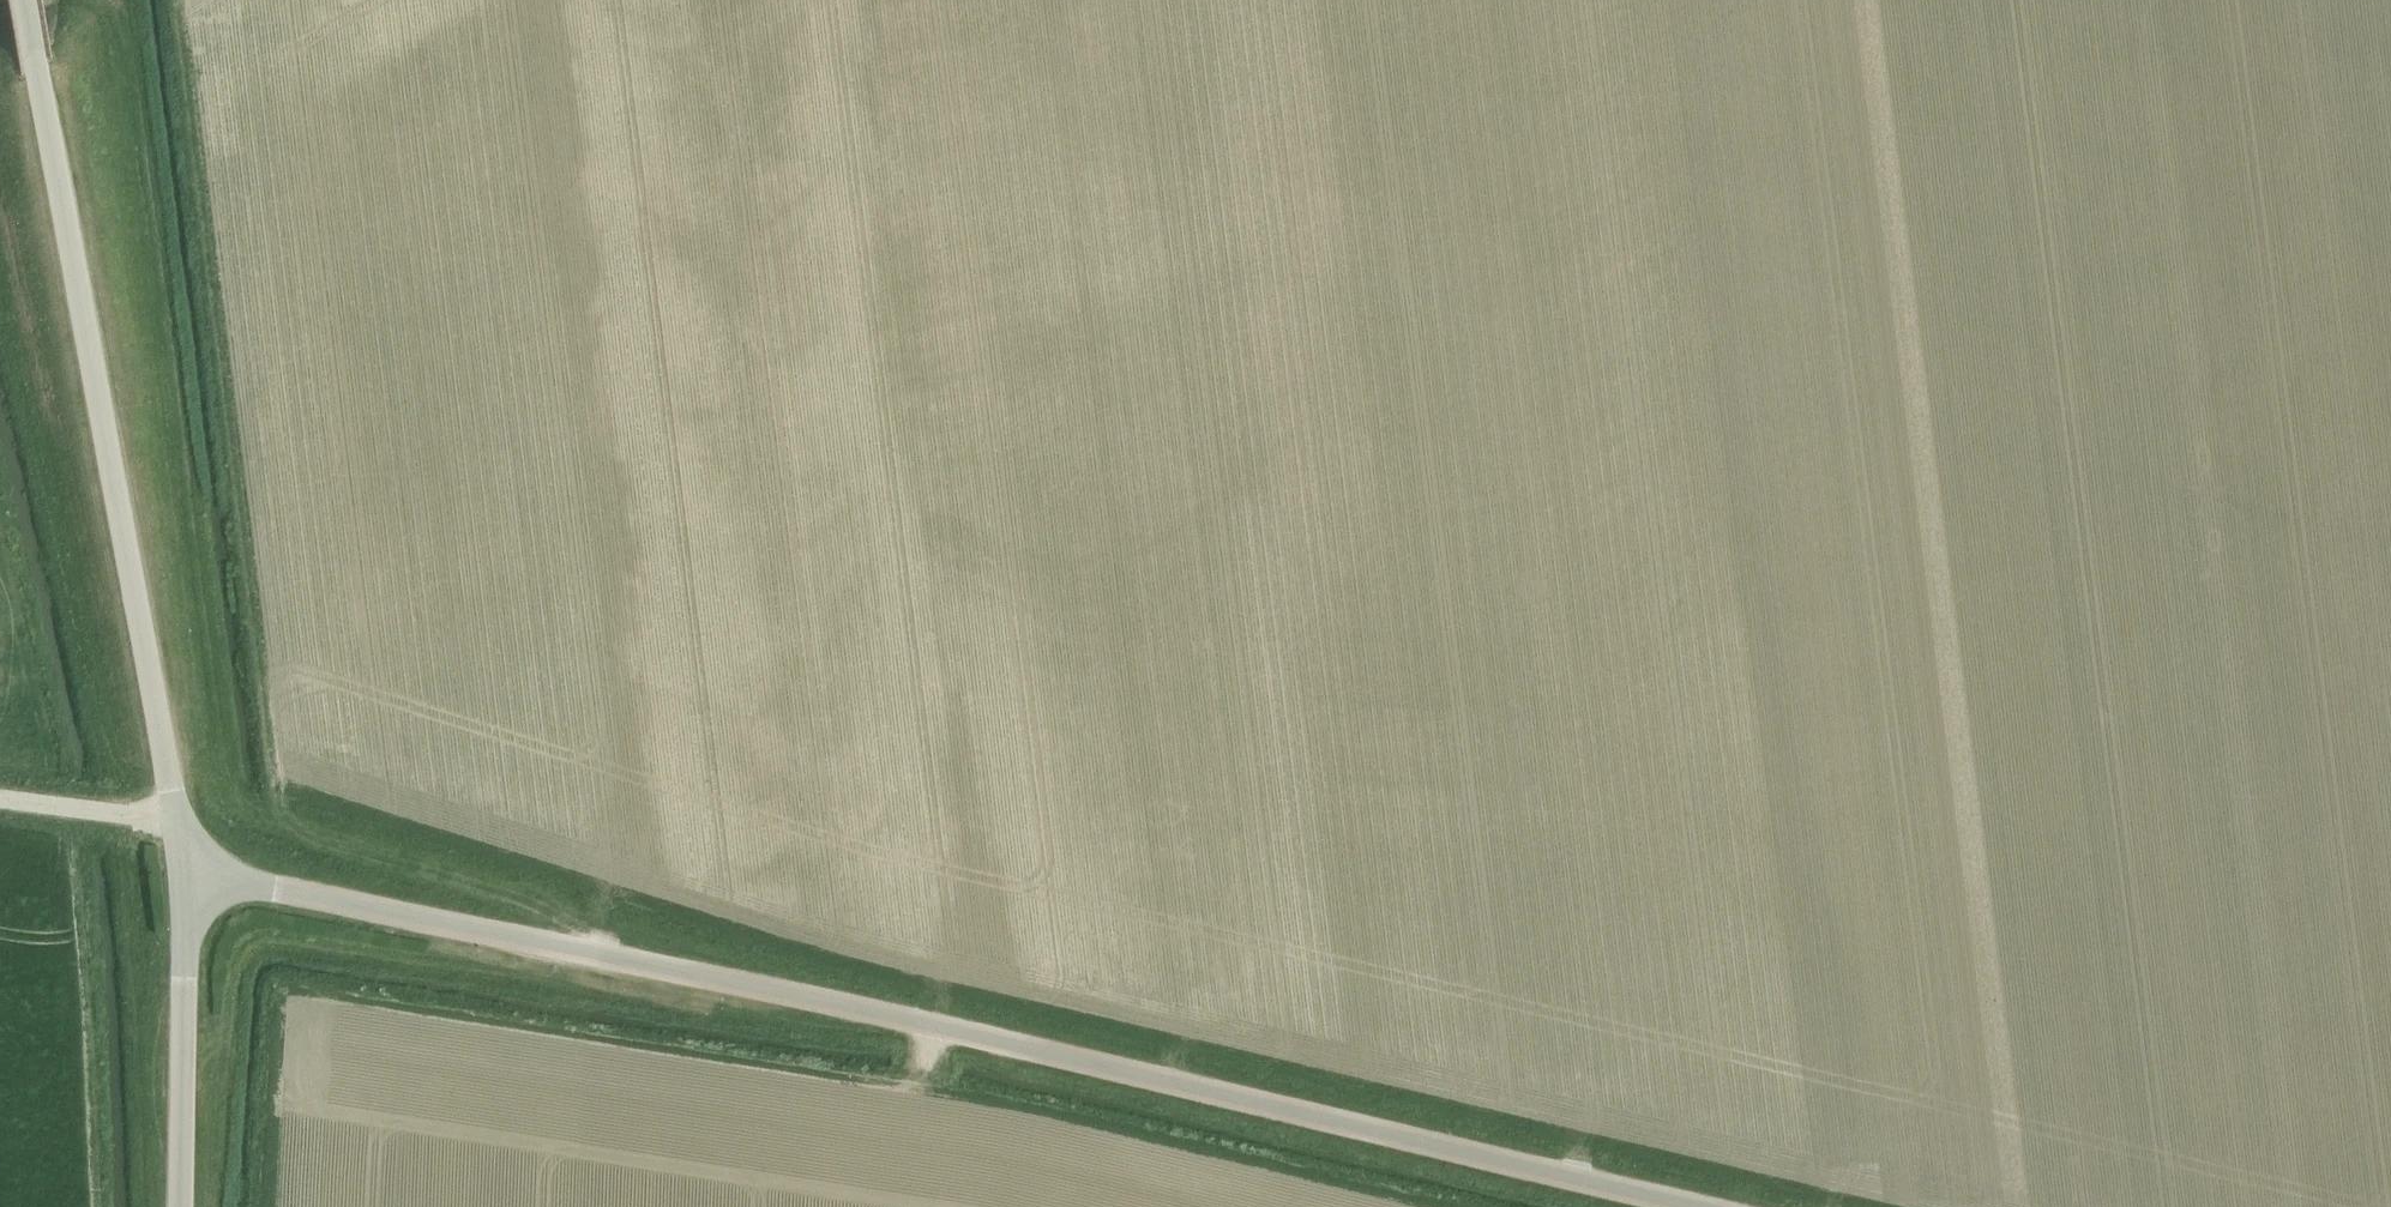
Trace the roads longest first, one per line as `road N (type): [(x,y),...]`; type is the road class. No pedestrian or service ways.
road 1 (unclassified): [(1702,1206),(882,1013),(187,870)]
road 2 (unclassified): [(187,870),(25,0)]
road 3 (unclassified): [(181,1206),(187,870)]
road 4 (track): [(0,799),(178,821)]

